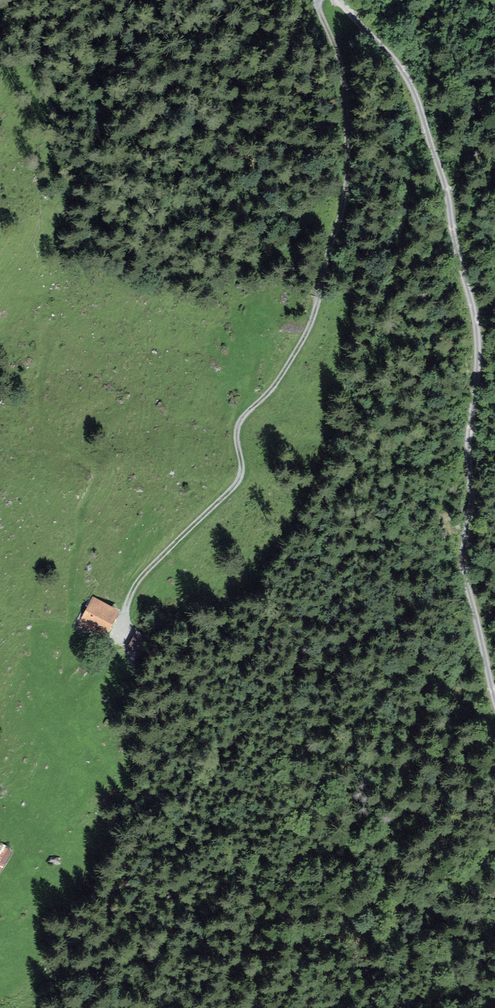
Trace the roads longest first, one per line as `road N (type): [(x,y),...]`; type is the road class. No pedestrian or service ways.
road 1 (track): [(323,2),(341,65),(347,169),(303,340),(238,426),(233,489),(134,588),(117,635),(0,809)]
road 2 (track): [(494,689),(465,571),(479,339),(473,302),(424,111),(398,64),(322,0)]

